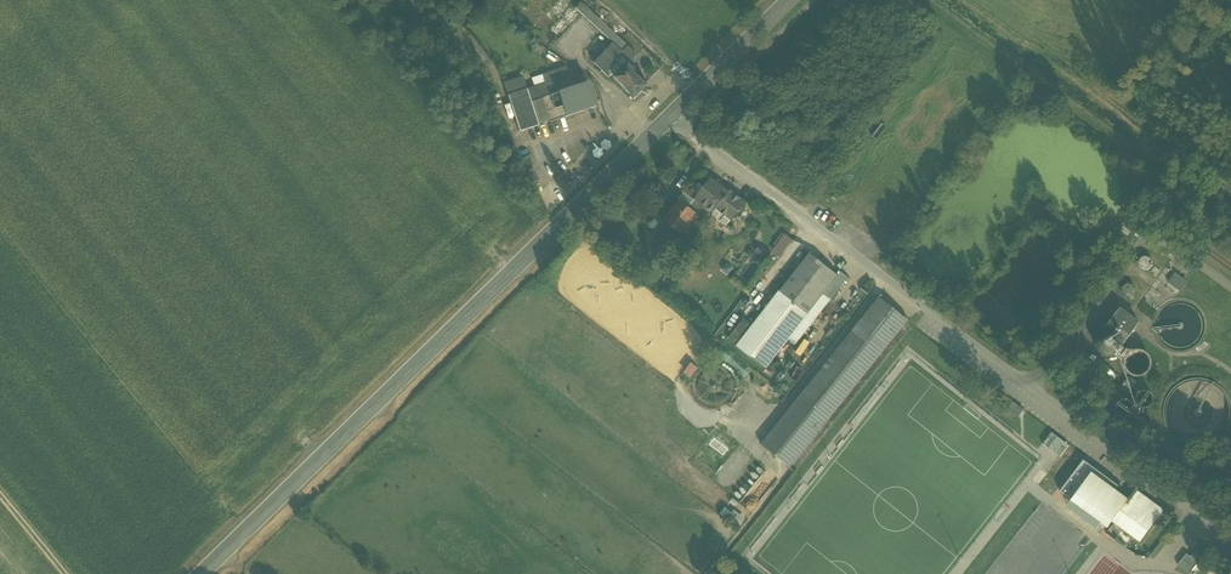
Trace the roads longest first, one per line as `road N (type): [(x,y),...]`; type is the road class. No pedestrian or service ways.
road 1 (unclassified): [(671,116),(1230,536)]
road 2 (secondary): [(201,573),(671,116)]
road 3 (secondary): [(671,116),(790,0)]

